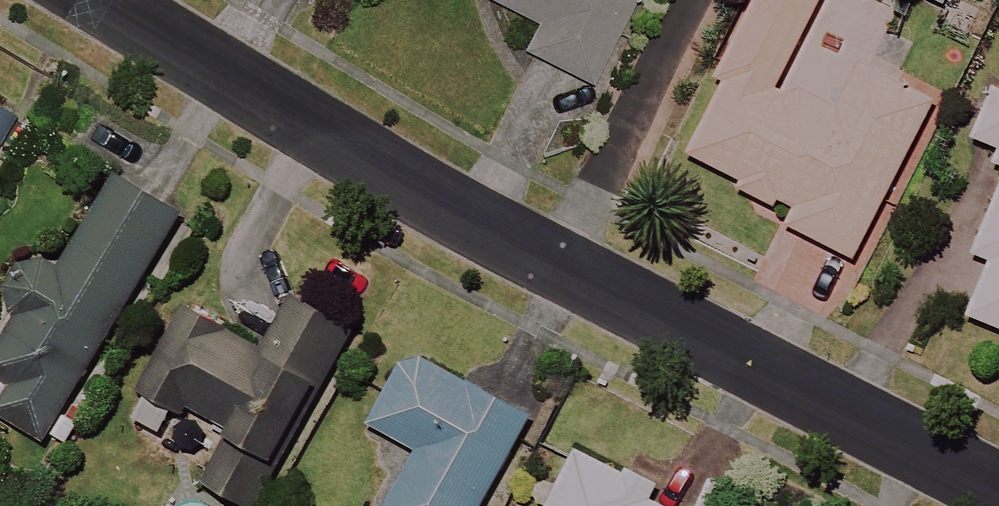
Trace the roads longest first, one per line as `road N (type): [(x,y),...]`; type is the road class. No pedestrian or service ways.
road 1 (residential): [(998,490),(566,269),(100,0)]

